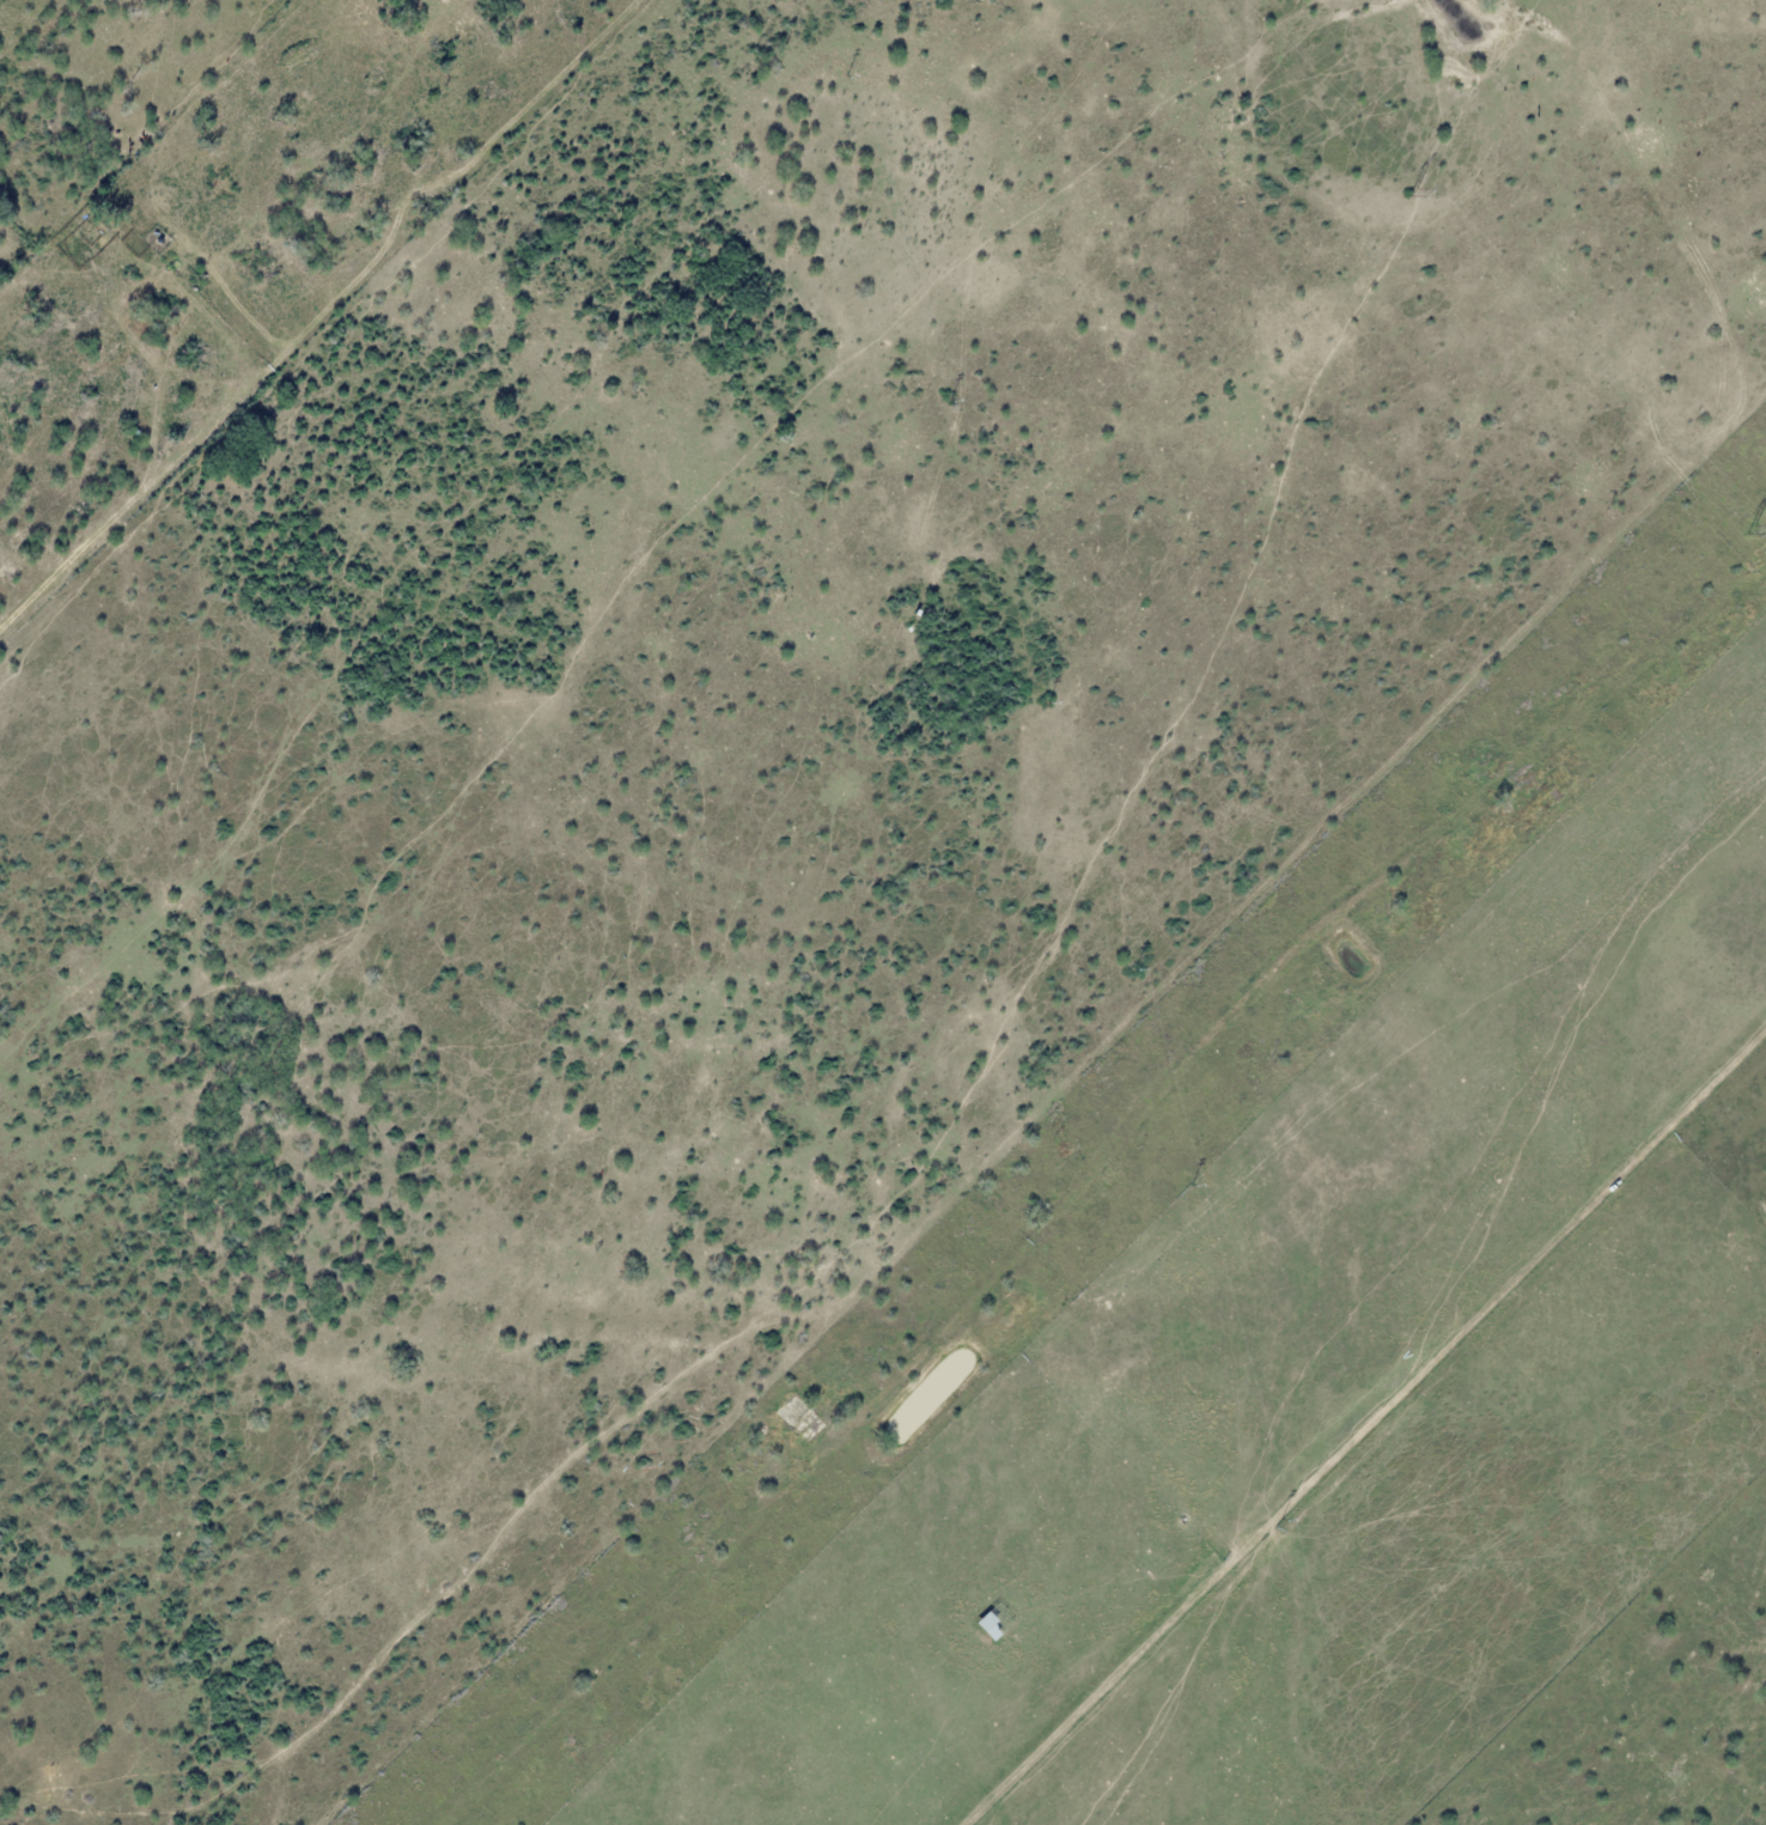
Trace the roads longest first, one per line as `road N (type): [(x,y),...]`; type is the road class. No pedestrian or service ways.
road 1 (track): [(993,73),(1039,24),(1094,0)]

